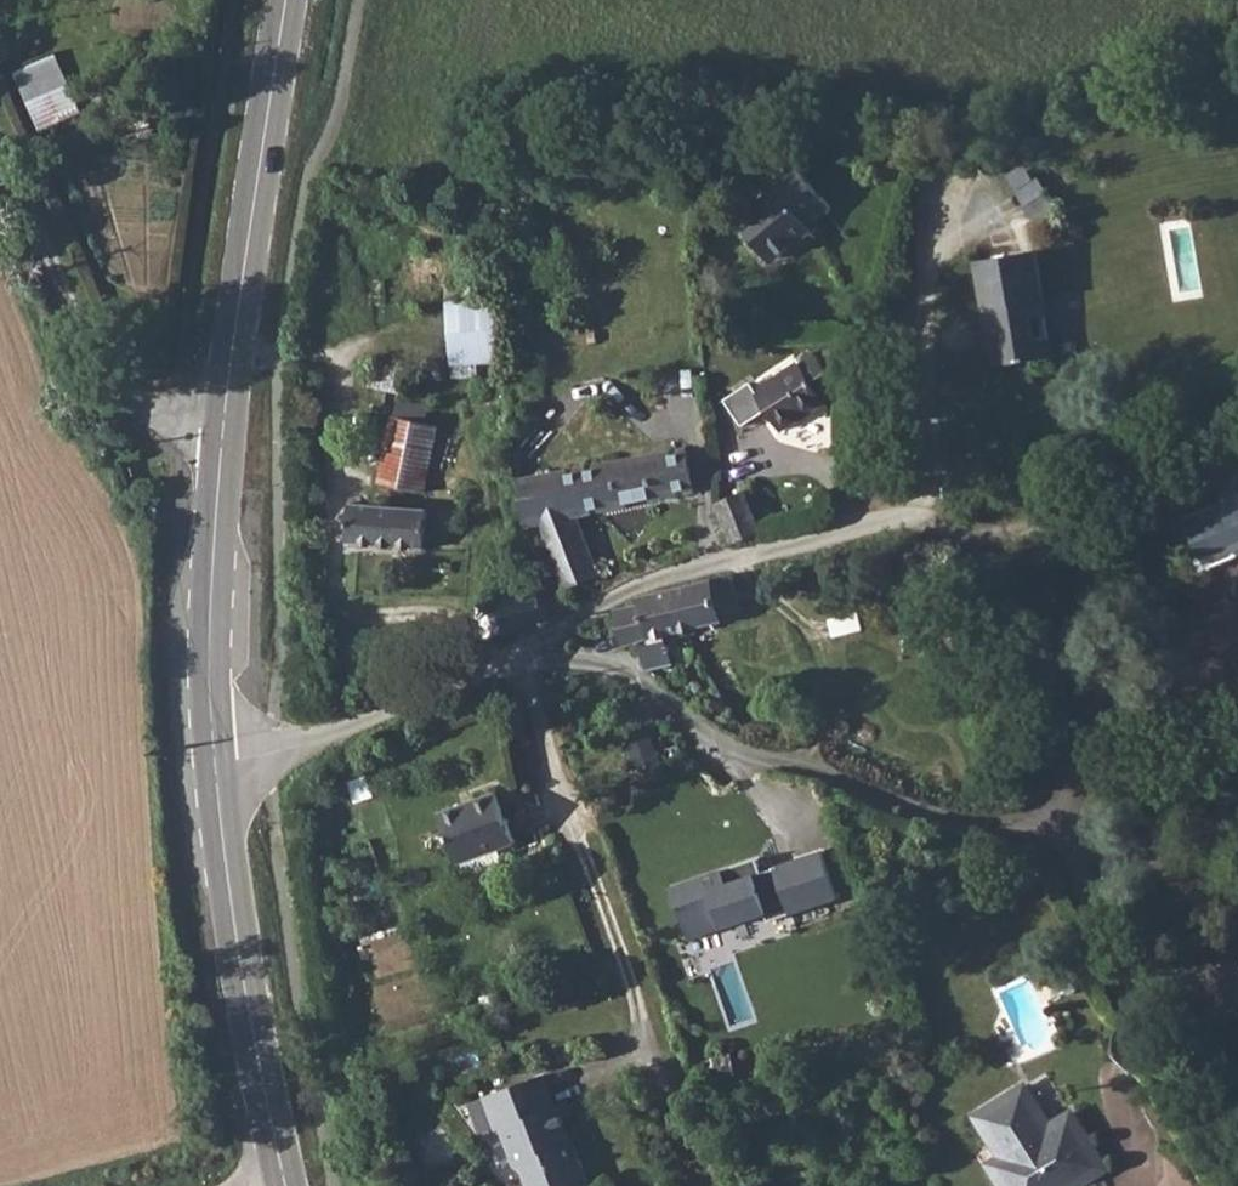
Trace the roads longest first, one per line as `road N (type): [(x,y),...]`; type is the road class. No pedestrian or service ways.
road 1 (secondary): [(219,772),(216,530),(242,272),(286,0)]
road 2 (unclassified): [(553,637),(628,592),(854,528),(976,557),(1090,507)]
road 3 (residential): [(553,637),(617,663),(708,733),(762,755),(909,806),(1048,828)]
road 4 (secondary): [(288,1185),(248,999),(219,772)]
road 5 (track): [(0,117),(144,402),(226,420)]
road 6 (residential): [(1223,1185),(1108,986),(1048,828)]
road 7 (unclassified): [(219,772),(277,757),(553,637)]
road 8 (track): [(976,557),(1048,828)]
road 9 (residential): [(1048,828),(1237,756)]

